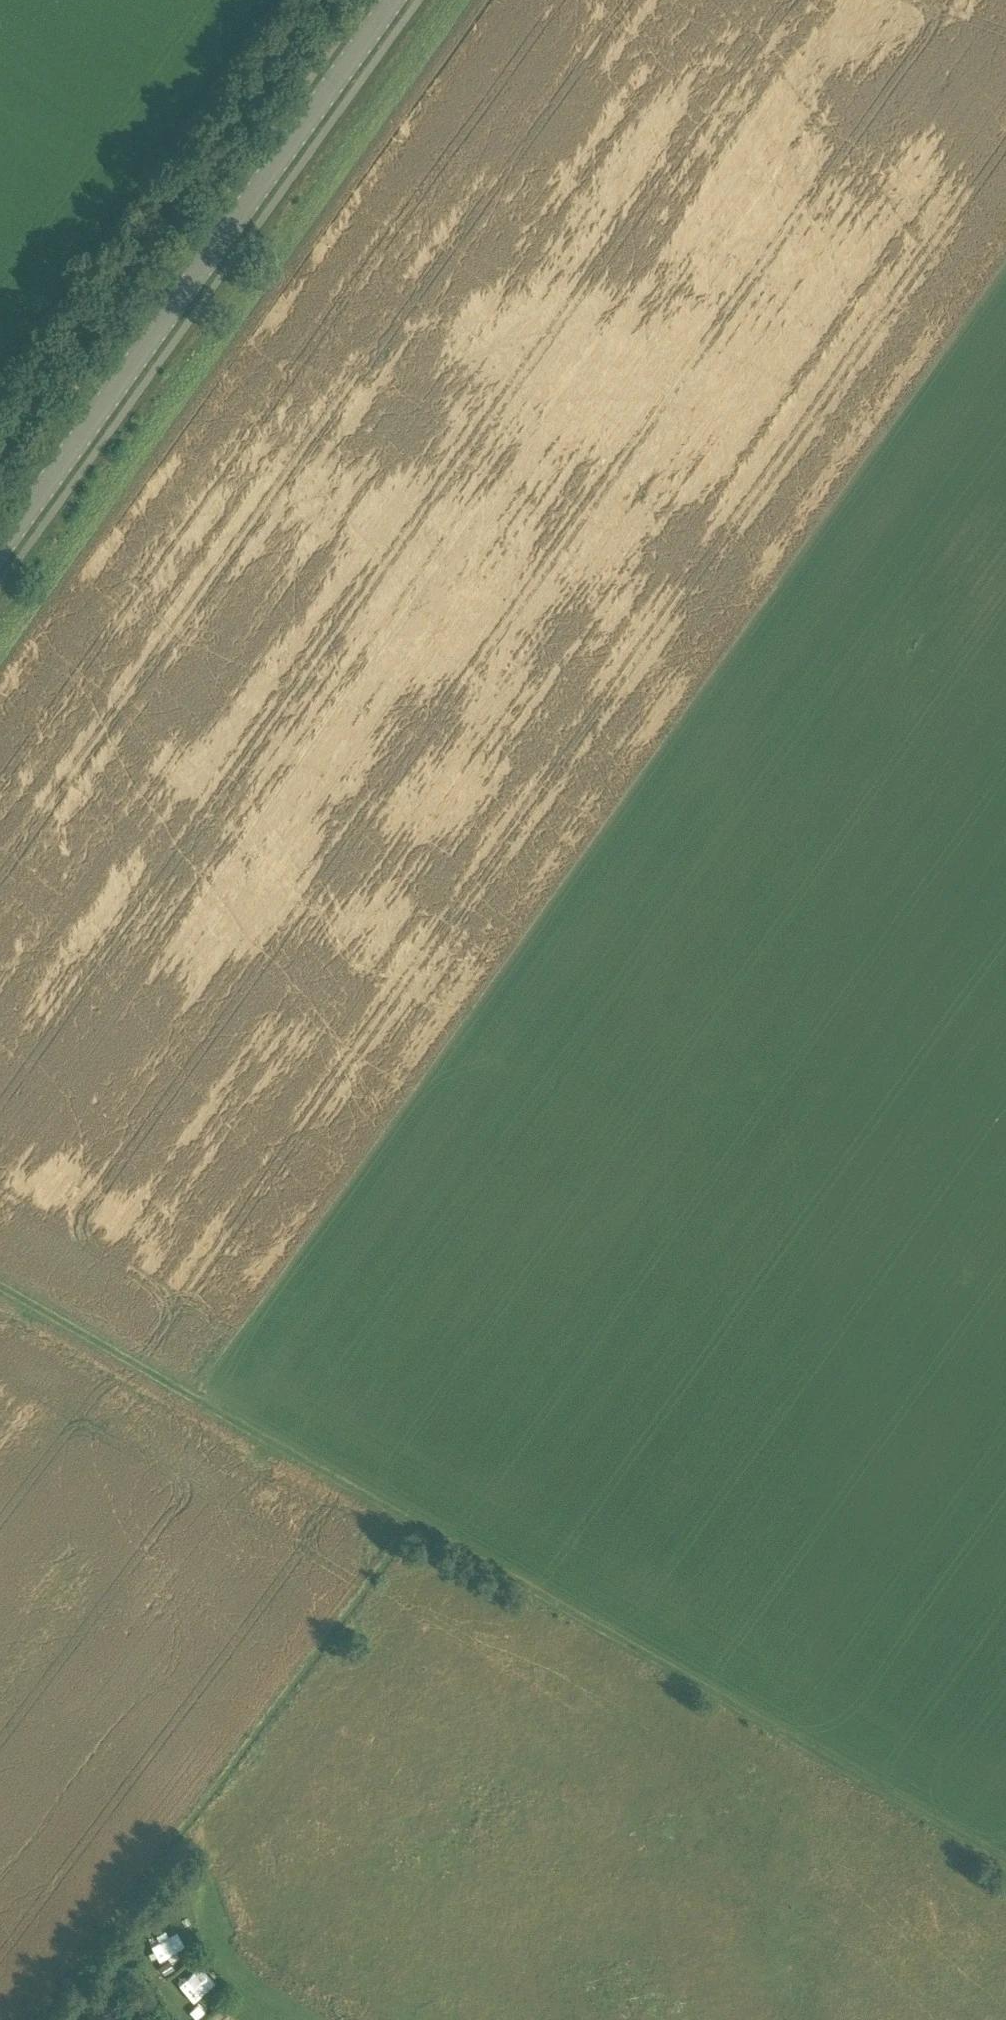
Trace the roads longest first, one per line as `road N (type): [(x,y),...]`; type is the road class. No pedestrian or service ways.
road 1 (track): [(0,1288),(1005,1862)]
road 2 (secondary): [(0,549),(393,0)]

